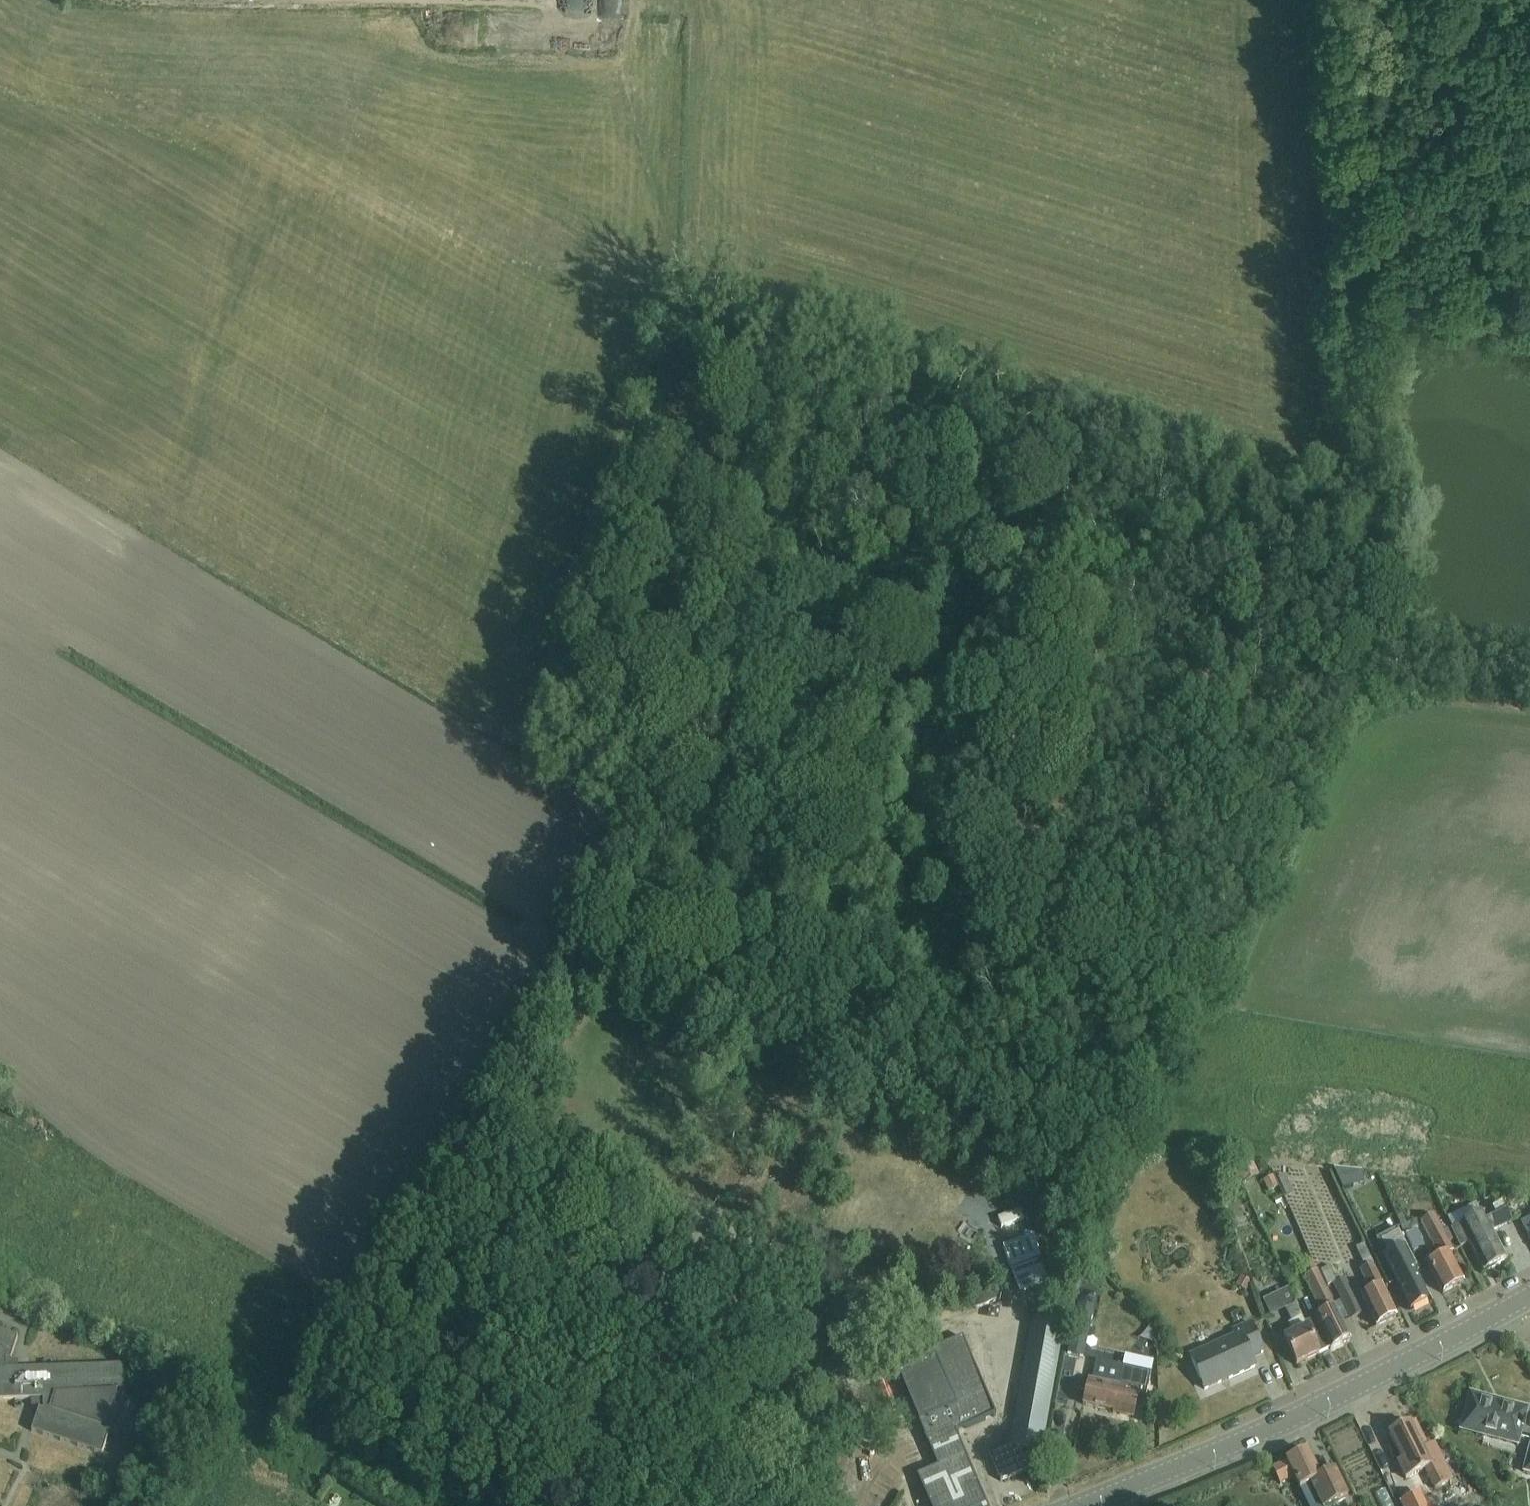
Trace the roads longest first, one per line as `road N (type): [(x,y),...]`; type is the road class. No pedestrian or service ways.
road 1 (tertiary): [(1083,1505),(1290,1419),(1518,1302)]

